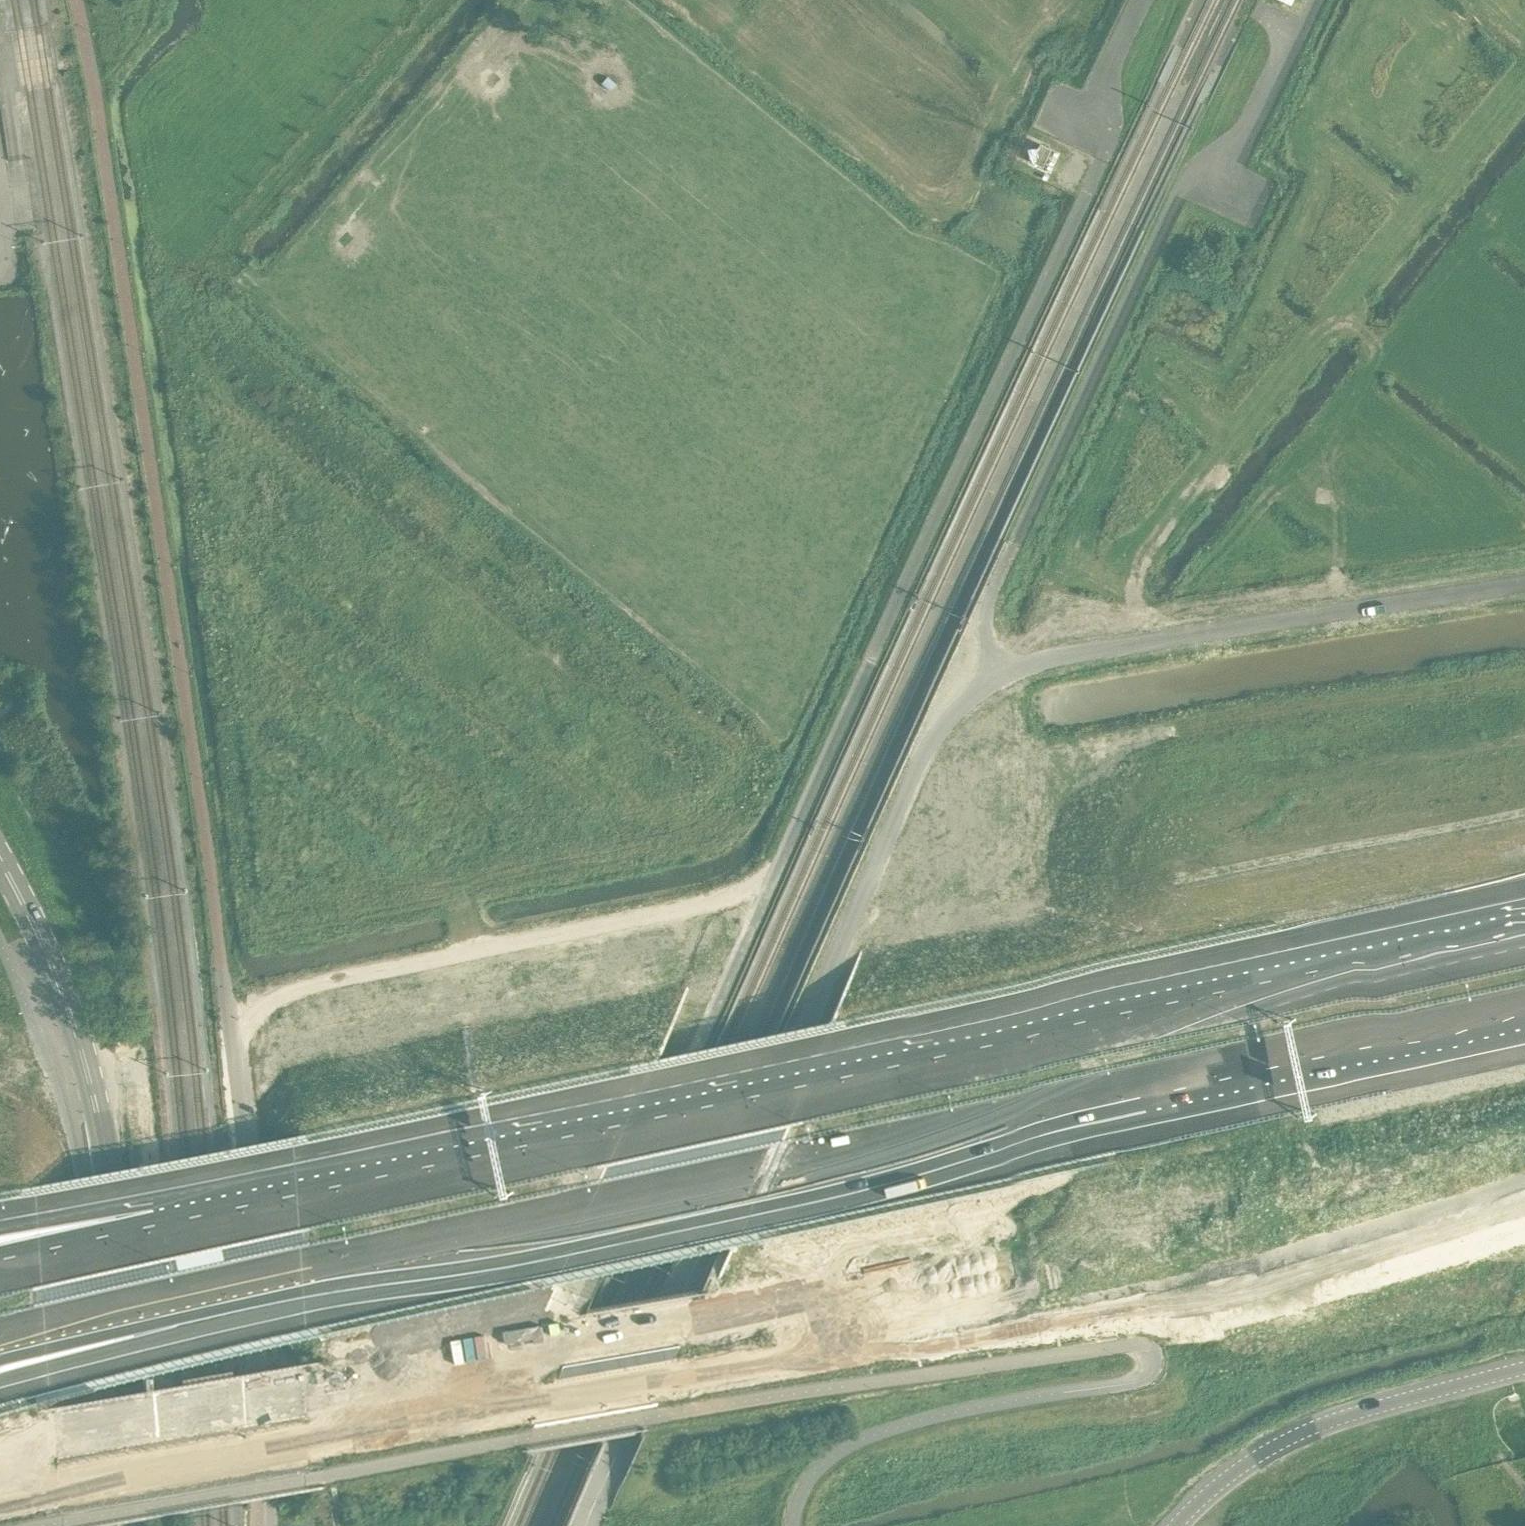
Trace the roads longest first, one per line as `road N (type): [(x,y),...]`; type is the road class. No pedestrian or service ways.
road 1 (motorway): [(1524,937),(159,1234)]
road 2 (motorway): [(170,1305),(1524,1008)]
road 3 (tertiary): [(136,1525),(133,1355),(90,1064),(0,862)]
road 4 (tertiary): [(1524,1367),(1294,1436),(1213,1487),(1176,1525)]
road 5 (motorway): [(0,1382),(50,1368),(170,1305)]
road 6 (motorway): [(0,1342),(170,1305)]
road 7 (motorway): [(159,1234),(0,1270)]
road 8 (motorway): [(159,1234),(40,1223),(0,1230)]

